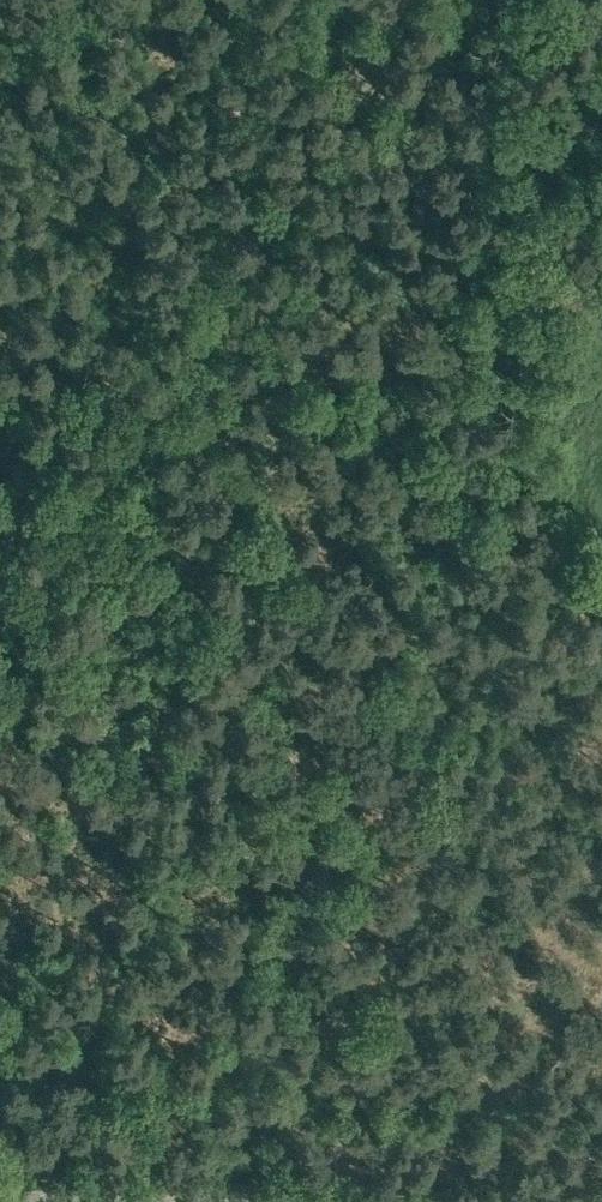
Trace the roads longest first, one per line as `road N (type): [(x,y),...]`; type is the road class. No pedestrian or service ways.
road 1 (track): [(0,623),(219,293),(395,0)]

